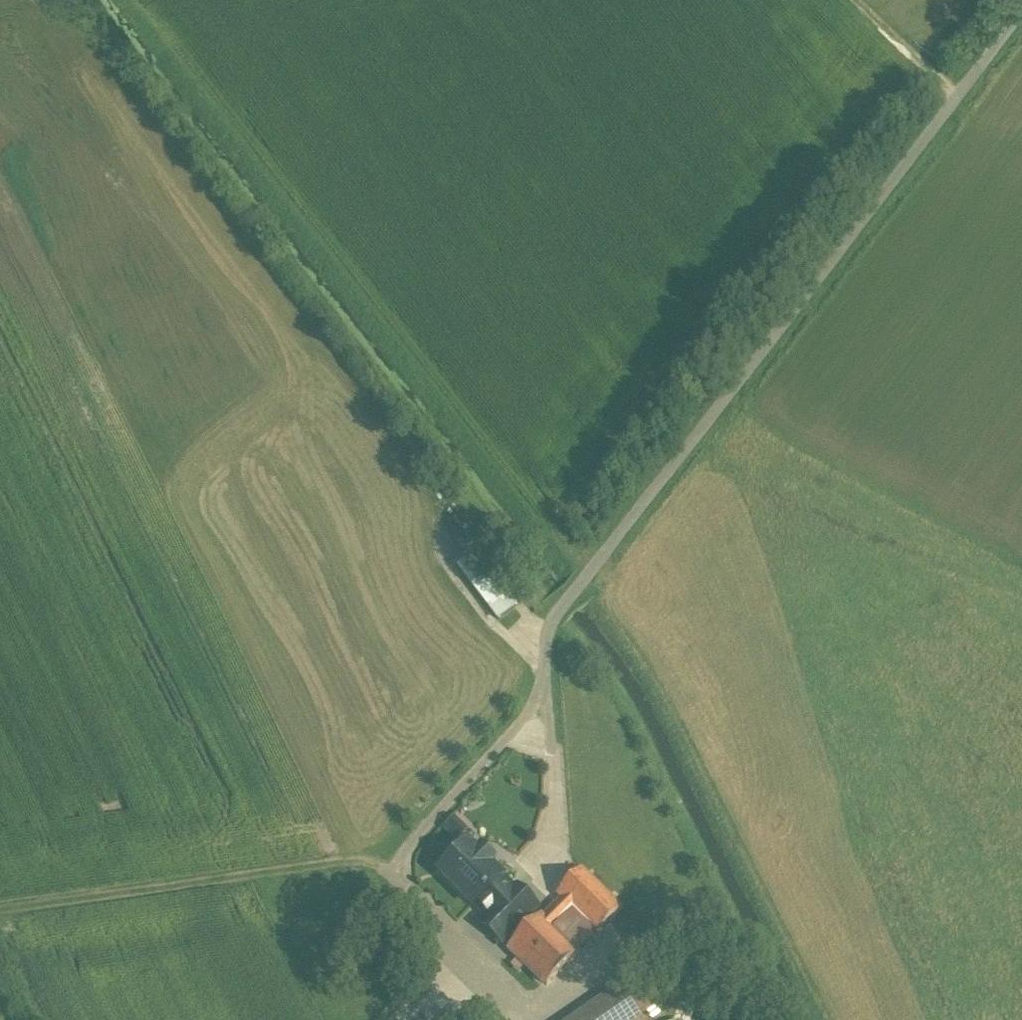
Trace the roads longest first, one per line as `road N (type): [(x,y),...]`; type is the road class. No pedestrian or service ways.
road 1 (track): [(763,1019),(742,989),(716,973),(621,968)]
road 2 (track): [(960,97),(861,0)]

